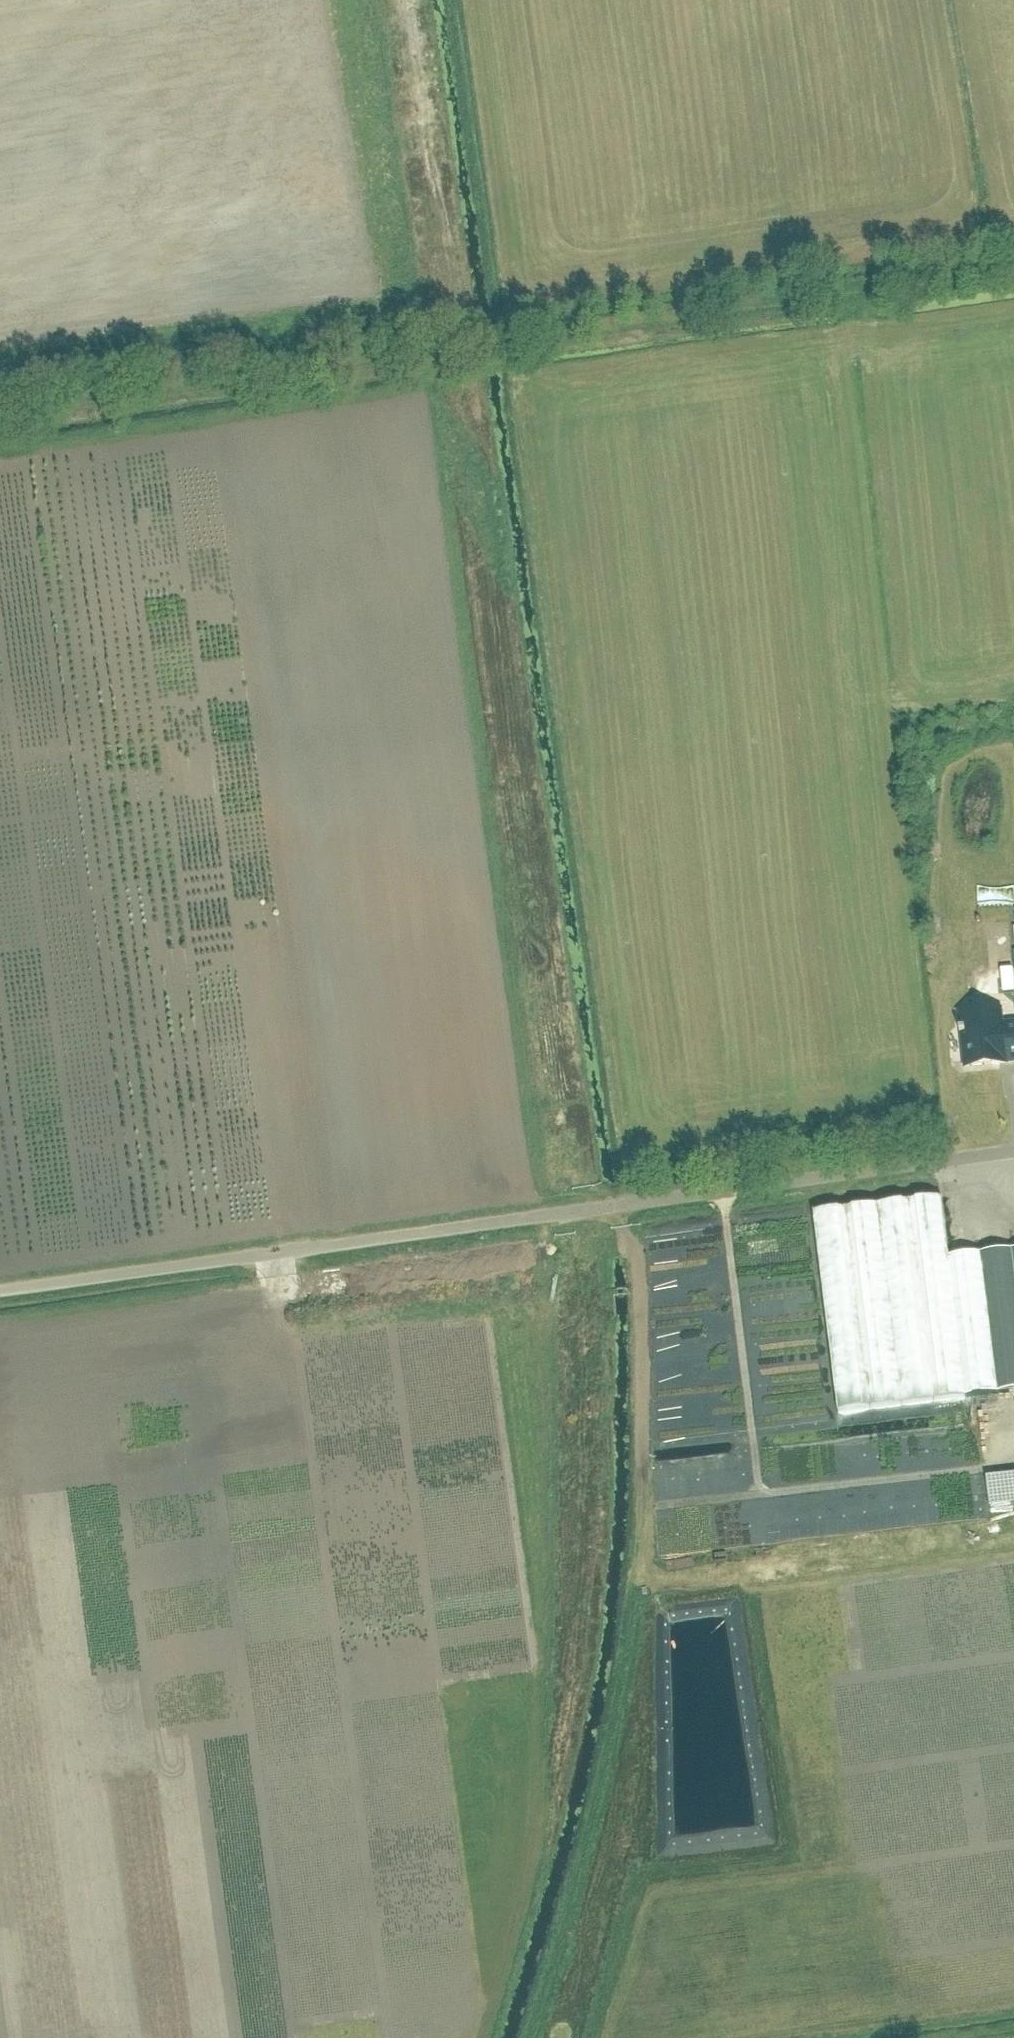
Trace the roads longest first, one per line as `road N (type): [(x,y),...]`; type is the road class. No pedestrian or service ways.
road 1 (unclassified): [(0,1292),(1013,1153)]
road 2 (track): [(503,339),(1013,270)]
road 3 (track): [(503,339),(0,414)]

